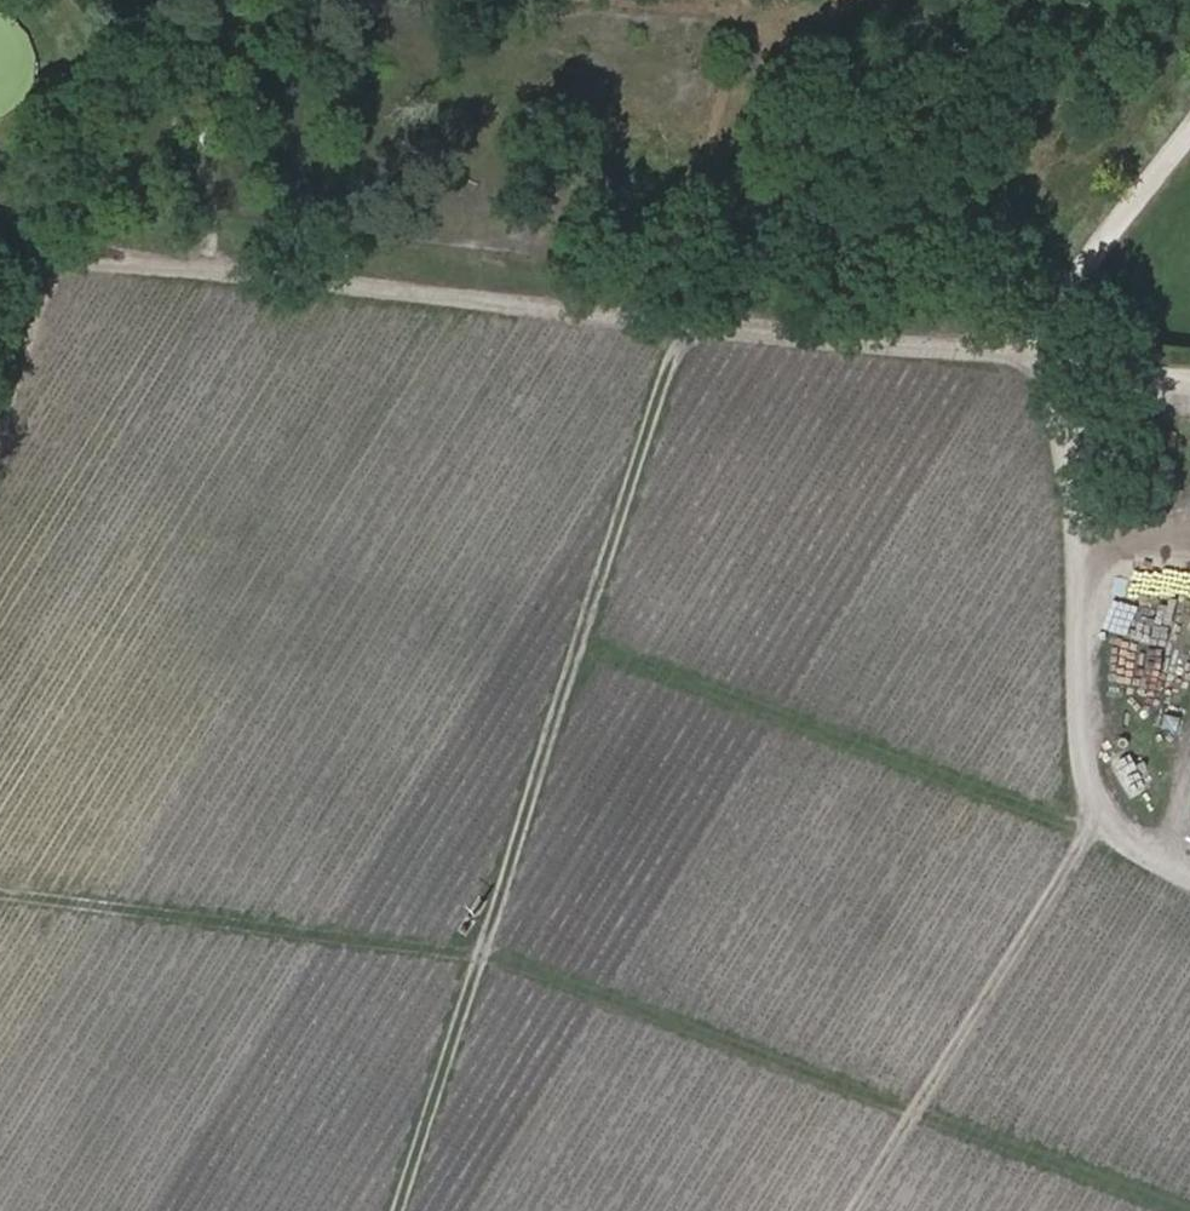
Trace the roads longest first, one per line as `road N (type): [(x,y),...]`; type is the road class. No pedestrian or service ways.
road 1 (track): [(0,904),(480,960),(1178,1210)]
road 2 (track): [(0,249),(1189,384)]
road 3 (track): [(843,1210),(1091,835),(577,651)]
road 4 (track): [(679,326),(401,1210)]
road 5 (track): [(1189,135),(1009,364)]
road 6 (track): [(54,256),(0,416)]

